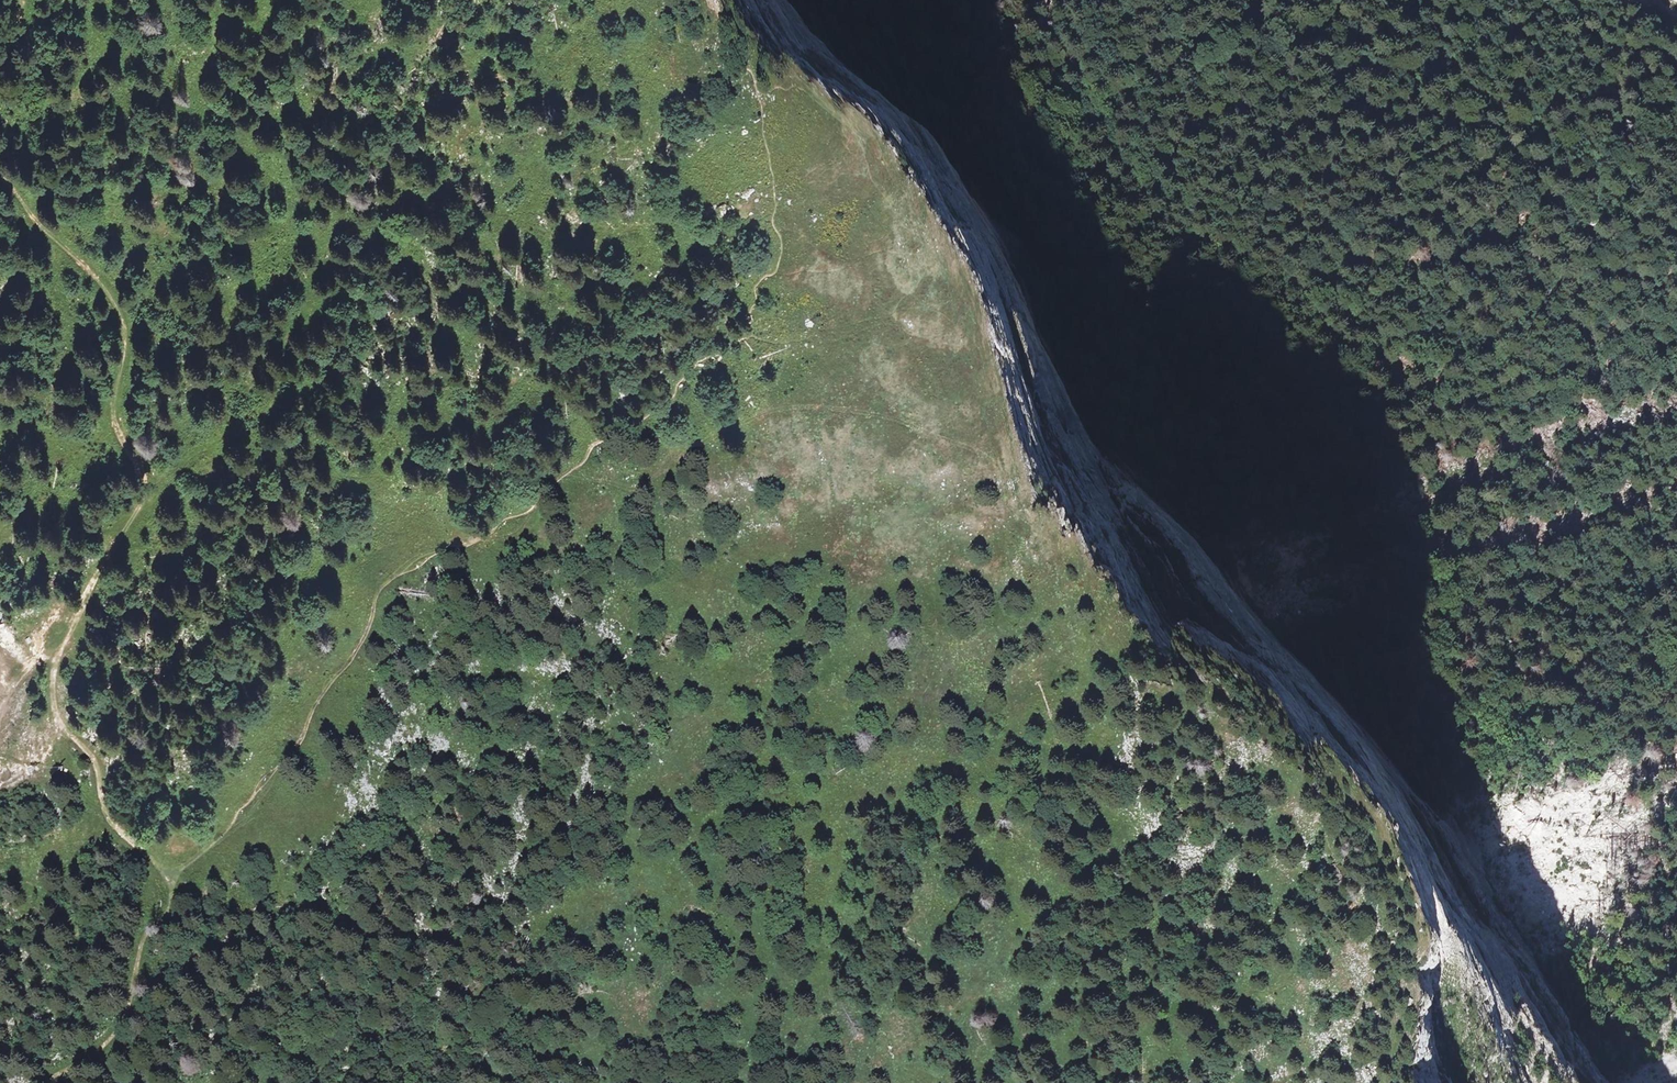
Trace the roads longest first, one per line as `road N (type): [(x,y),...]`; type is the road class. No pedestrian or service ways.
road 1 (track): [(172,880),(112,822),(91,754),(57,713),(64,634),(146,486),(111,410),(128,355),(122,315),(0,179)]
road 2 (track): [(40,1082),(101,1037),(172,880)]

